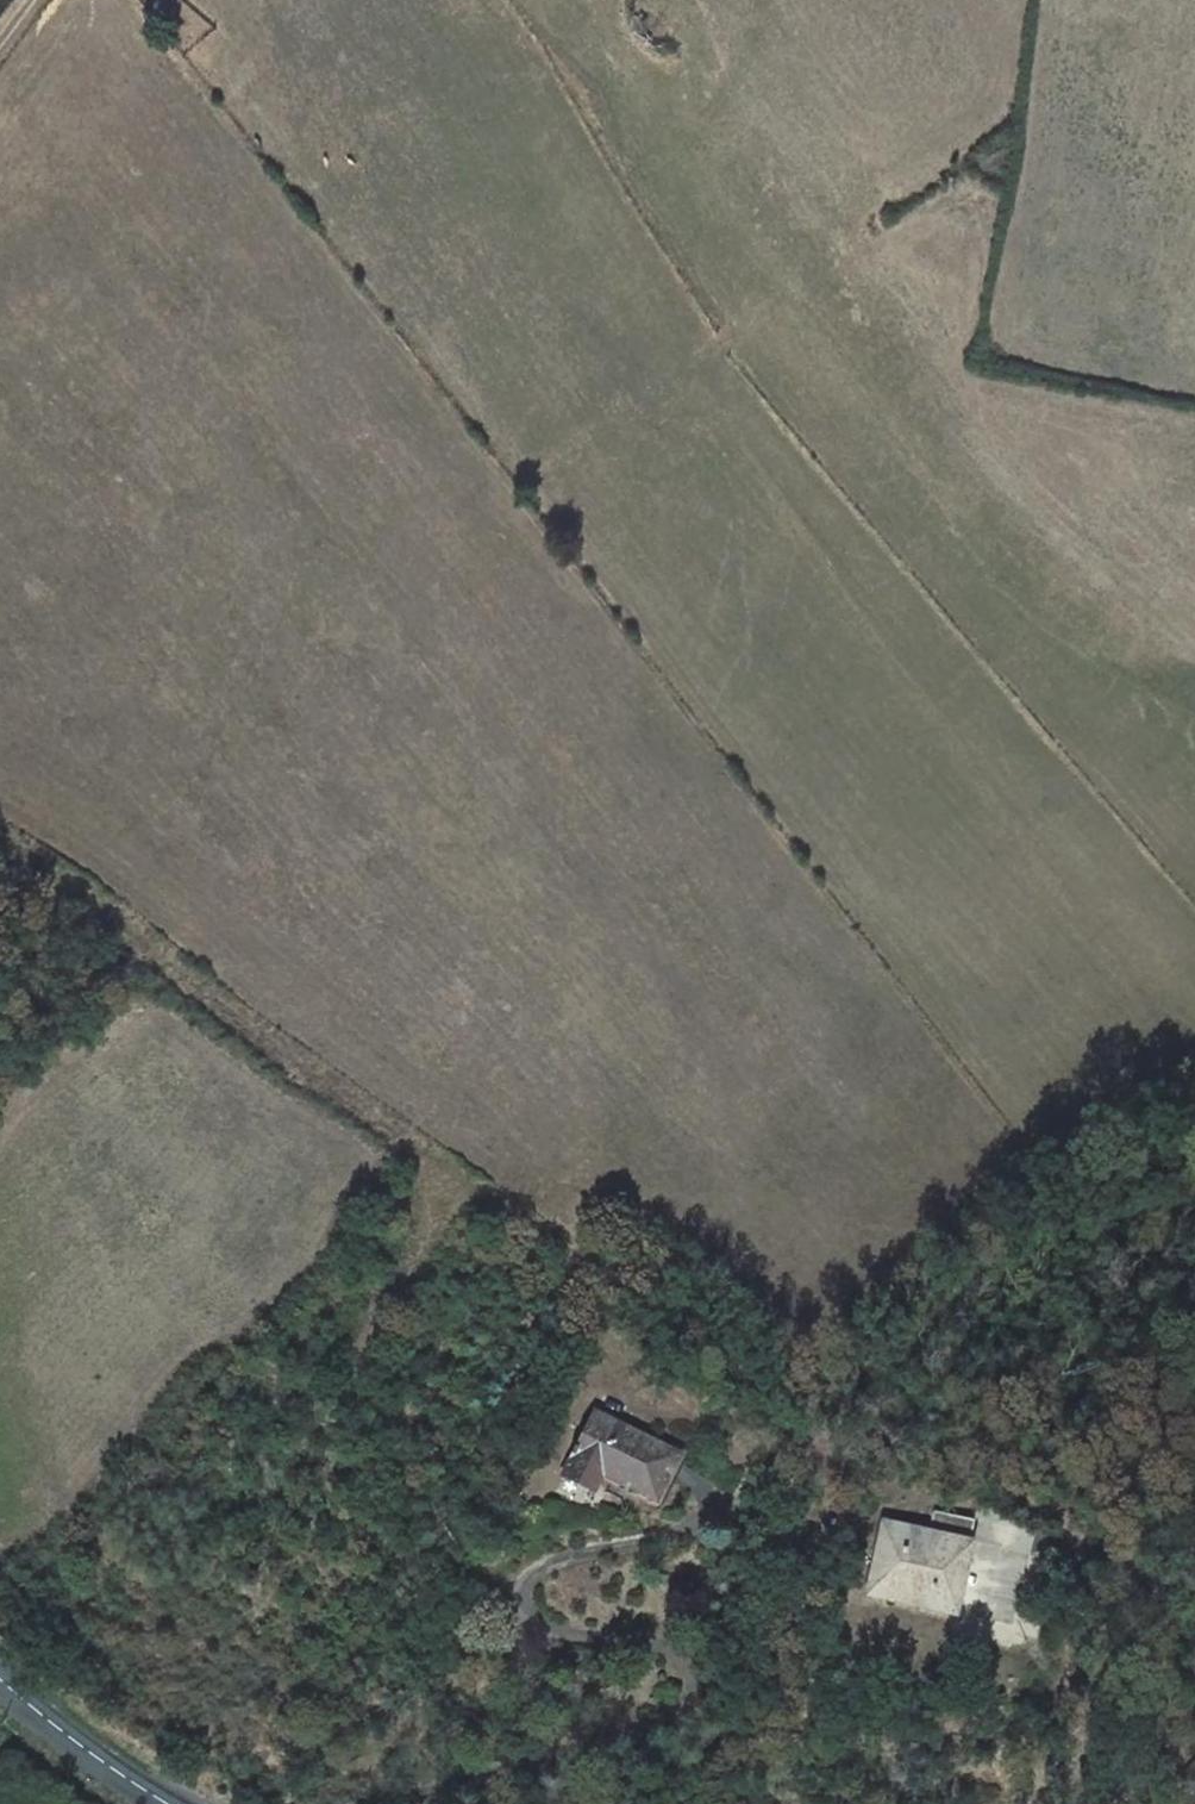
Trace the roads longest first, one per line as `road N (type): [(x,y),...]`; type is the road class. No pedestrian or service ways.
road 1 (tertiary): [(0,1677),(40,1716),(167,1803)]

